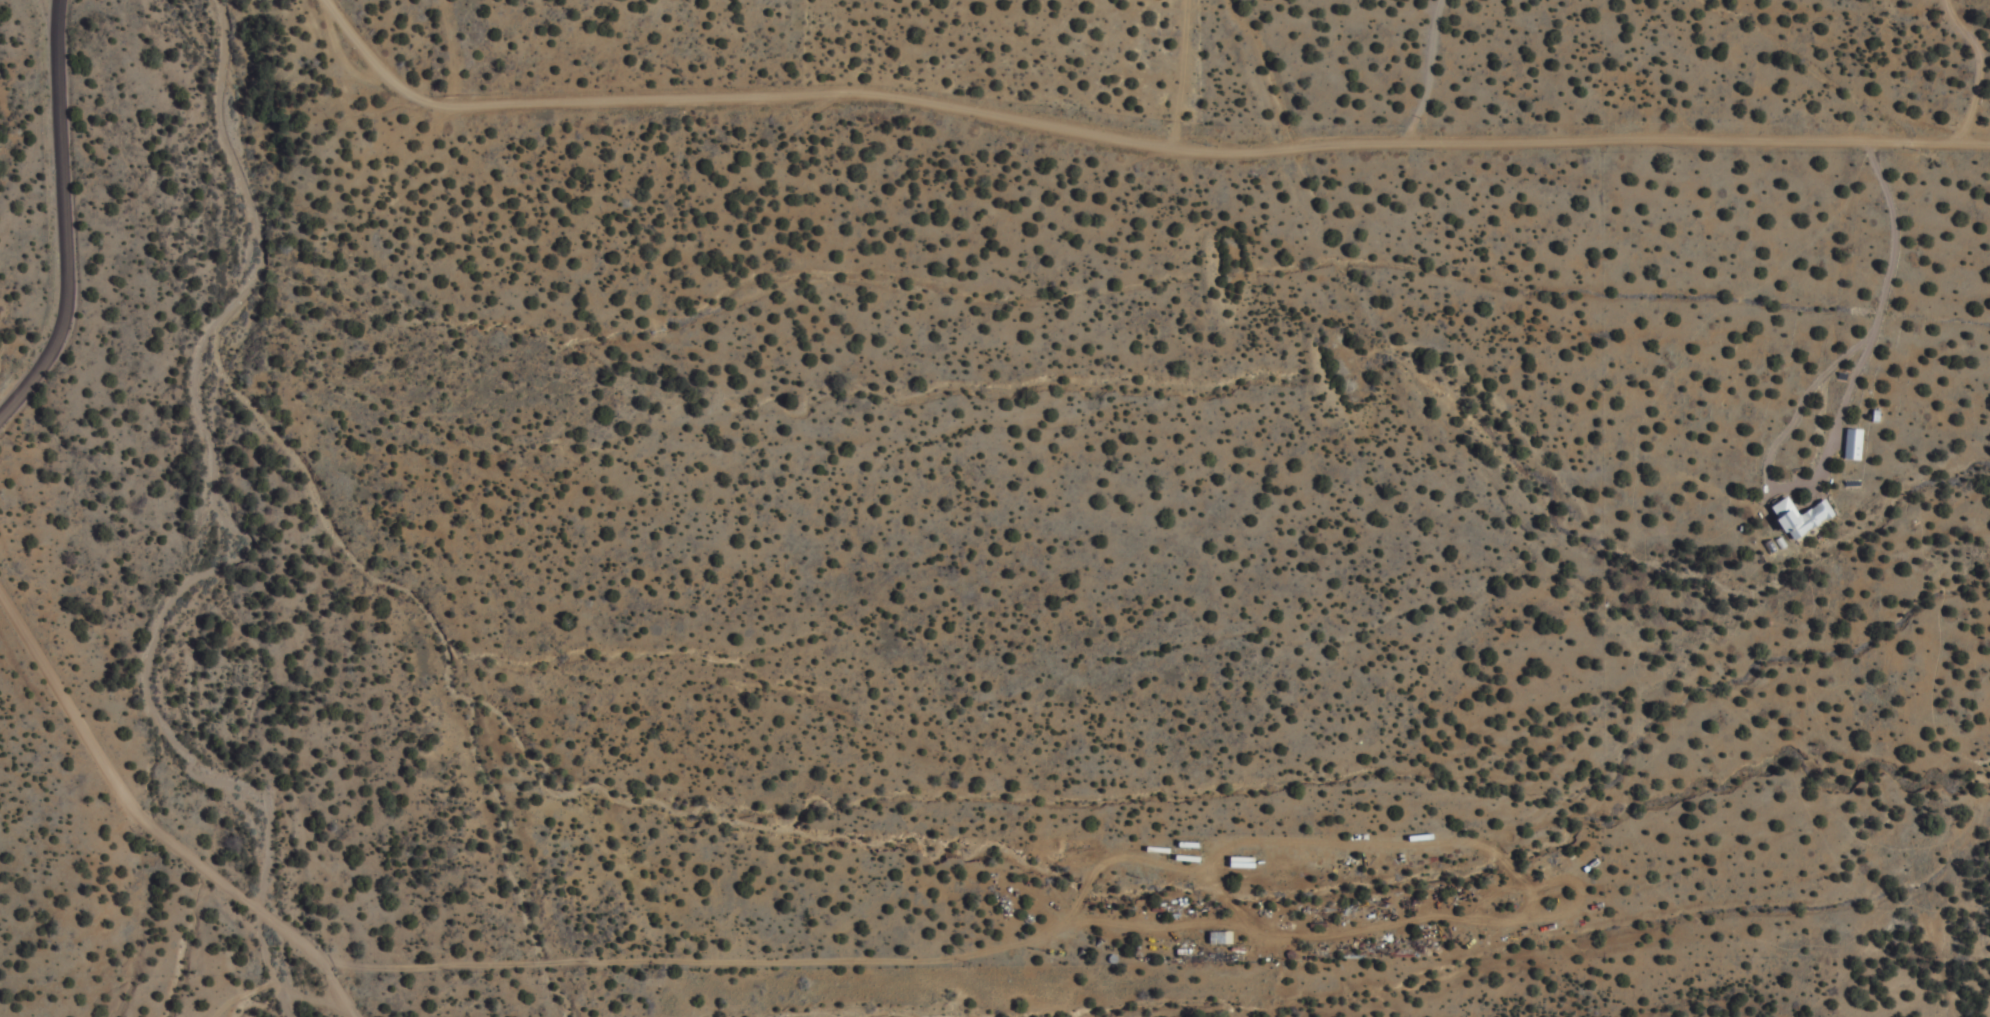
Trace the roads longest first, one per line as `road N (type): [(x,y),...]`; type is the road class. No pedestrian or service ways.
road 1 (track): [(368,1016),(325,960),(136,806),(0,580)]
road 2 (residential): [(0,416),(53,342),(66,291),(58,0)]

